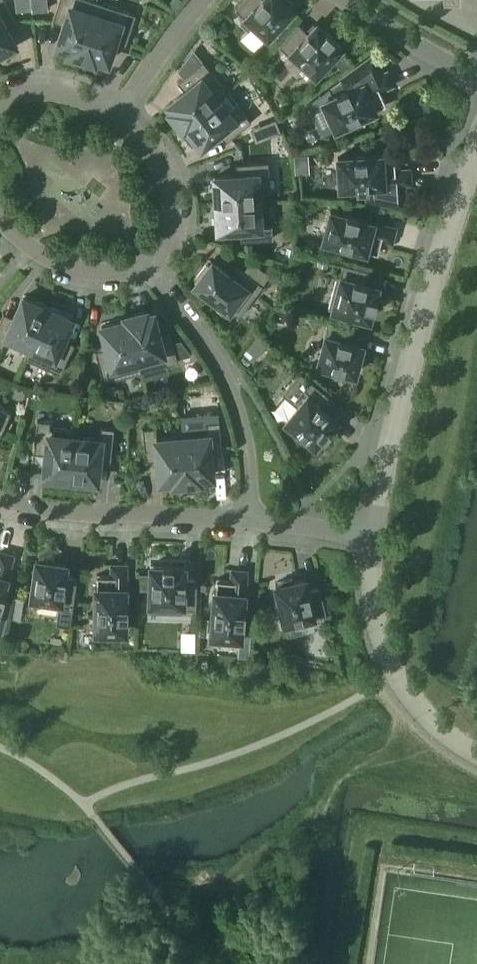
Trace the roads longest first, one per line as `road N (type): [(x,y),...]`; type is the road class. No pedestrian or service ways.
road 1 (residential): [(476,147),(417,335),(374,538)]
road 2 (residential): [(142,263),(233,396),(247,457),(247,521)]
road 3 (residential): [(374,538),(370,584),(396,674),(444,732),(476,755)]
road 4 (residential): [(0,500),(43,510),(247,521)]
road 5 (residential): [(142,263),(169,229),(168,195),(156,164),(114,119)]
road 6 (residential): [(0,215),(30,246),(67,265),(110,271),(142,263)]
road 7 (residential): [(476,76),(346,0)]
road 8 (residential): [(114,119),(203,0)]
road 9 (residential): [(247,521),(374,538)]
road 10 (residential): [(114,119),(58,95),(0,105)]

